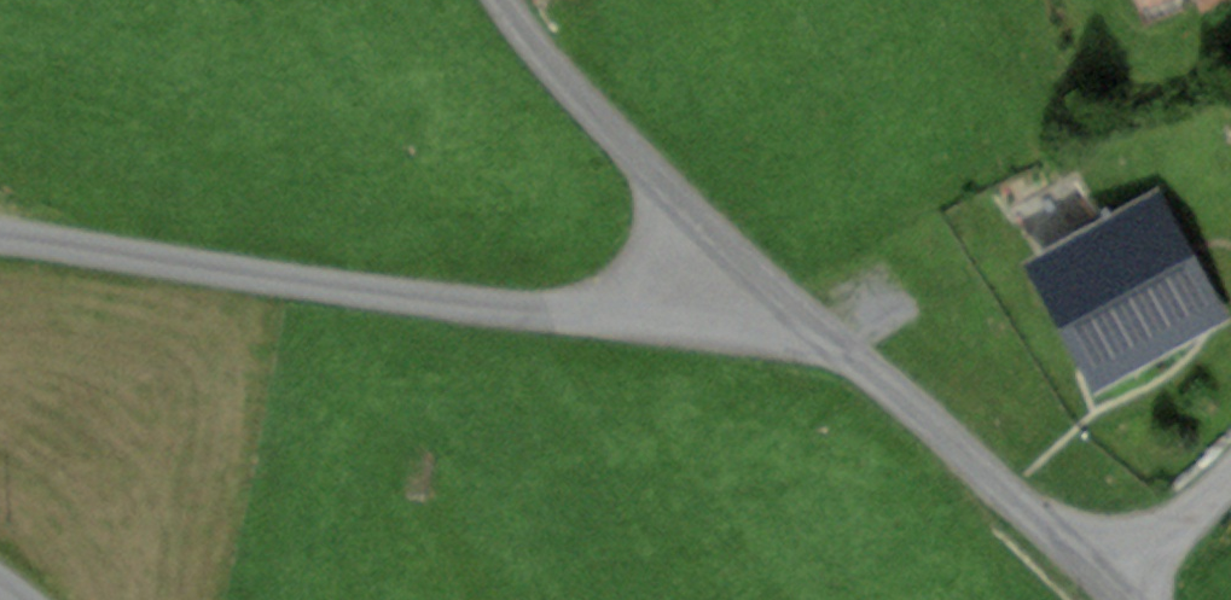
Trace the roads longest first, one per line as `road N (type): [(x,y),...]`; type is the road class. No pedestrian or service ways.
road 1 (unclassified): [(0,245),(554,320),(661,318),(742,278)]
road 2 (unclassified): [(742,278),(1113,584)]
road 3 (unclassified): [(505,0),(542,63),(742,278)]
road 4 (unclassified): [(1113,584),(1230,461)]

